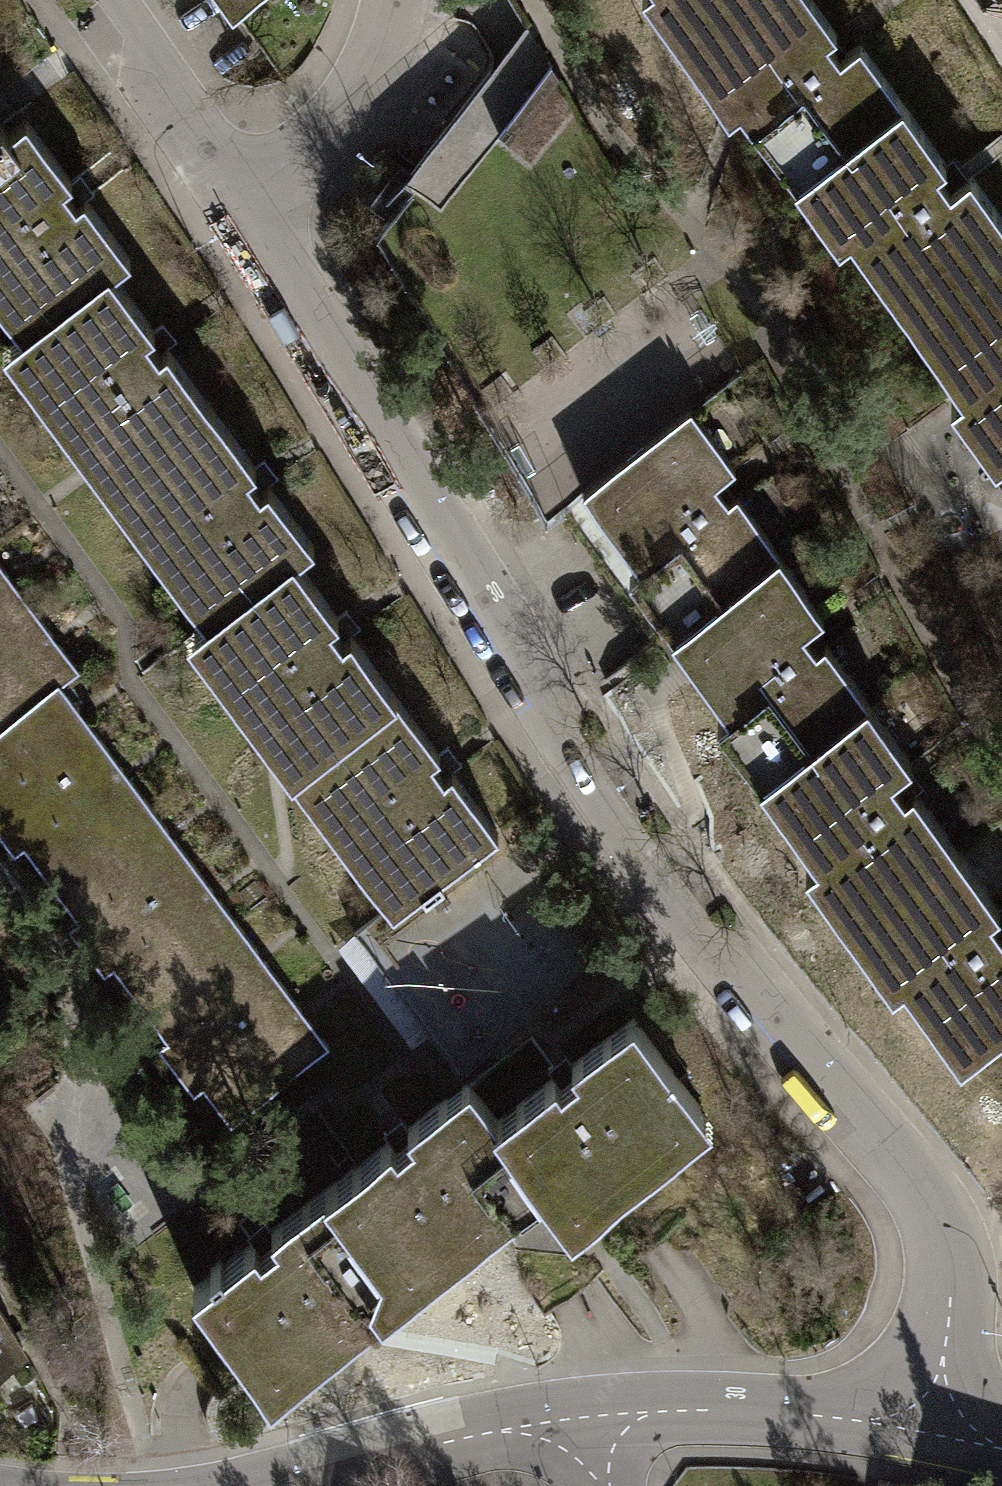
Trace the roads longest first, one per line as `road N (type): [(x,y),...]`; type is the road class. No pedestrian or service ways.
road 1 (residential): [(929,1430),(942,1254),(922,1203),(668,899),(594,795),(228,202)]
road 2 (residential): [(554,1418),(736,1406),(929,1430)]
road 3 (residential): [(287,1485),(554,1418)]
road 4 (residential): [(228,202),(310,145),(377,50),(387,0)]
road 5 (residential): [(228,202),(95,0)]

